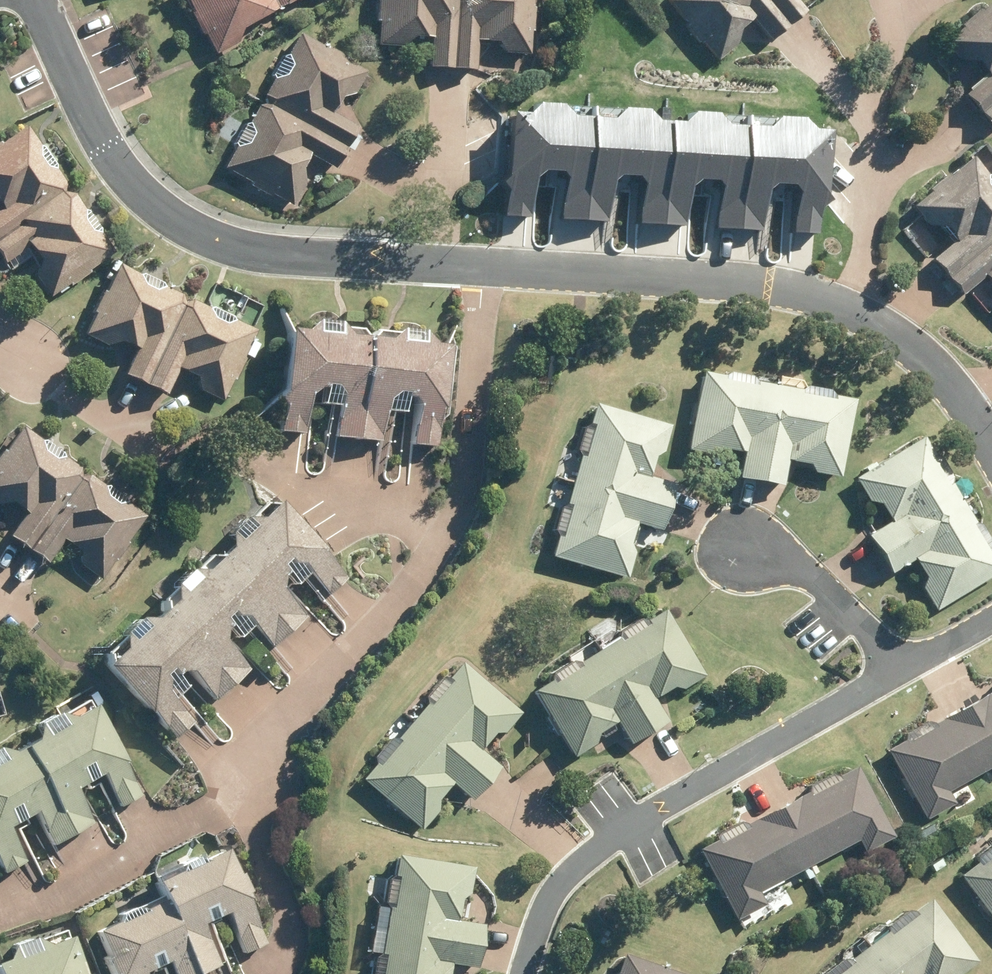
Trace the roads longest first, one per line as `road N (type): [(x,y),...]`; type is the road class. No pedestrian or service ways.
road 1 (residential): [(236,796),(278,729),(436,549),(460,502),(481,265)]
road 2 (residential): [(481,265),(251,249),(186,226),(137,190),(107,152),(35,0)]
road 3 (residential): [(900,668),(603,843),(547,901),(523,973)]
road 4 (residential): [(853,309),(805,291),(481,265)]
road 5 (residential): [(929,0),(898,16),(853,309)]
road 6 (residential): [(0,919),(132,859),(236,796)]
road 7 (residential): [(741,546),(812,576),(900,668)]
road 8 (residential): [(991,454),(938,370),(853,309)]
road 9 (residential): [(278,973),(288,917),(236,796)]

